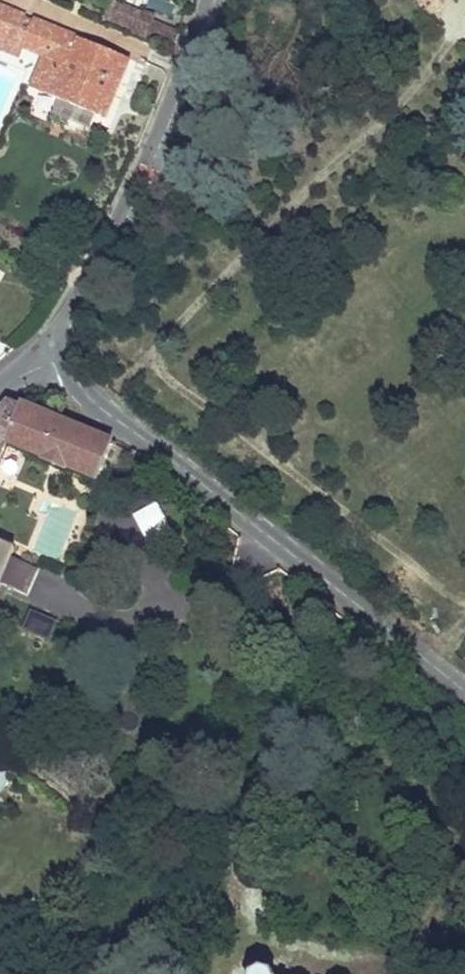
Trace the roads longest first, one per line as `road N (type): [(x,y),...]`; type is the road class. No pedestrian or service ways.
road 1 (tertiary): [(464,692),(103,410),(68,359)]
road 2 (tertiary): [(68,359),(74,313),(147,173),(210,0)]

